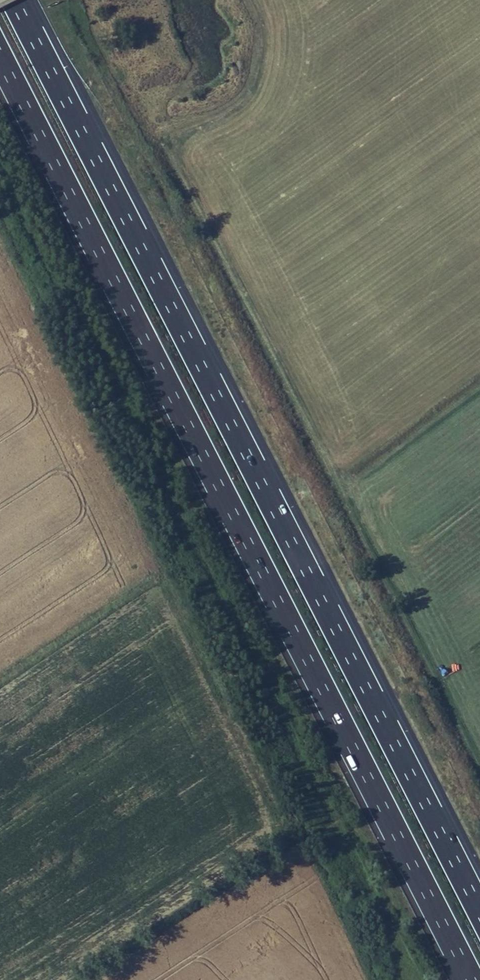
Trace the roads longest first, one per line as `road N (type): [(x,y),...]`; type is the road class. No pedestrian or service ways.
road 1 (motorway): [(0,58),(472,979)]
road 2 (motorway): [(479,909),(14,0)]

